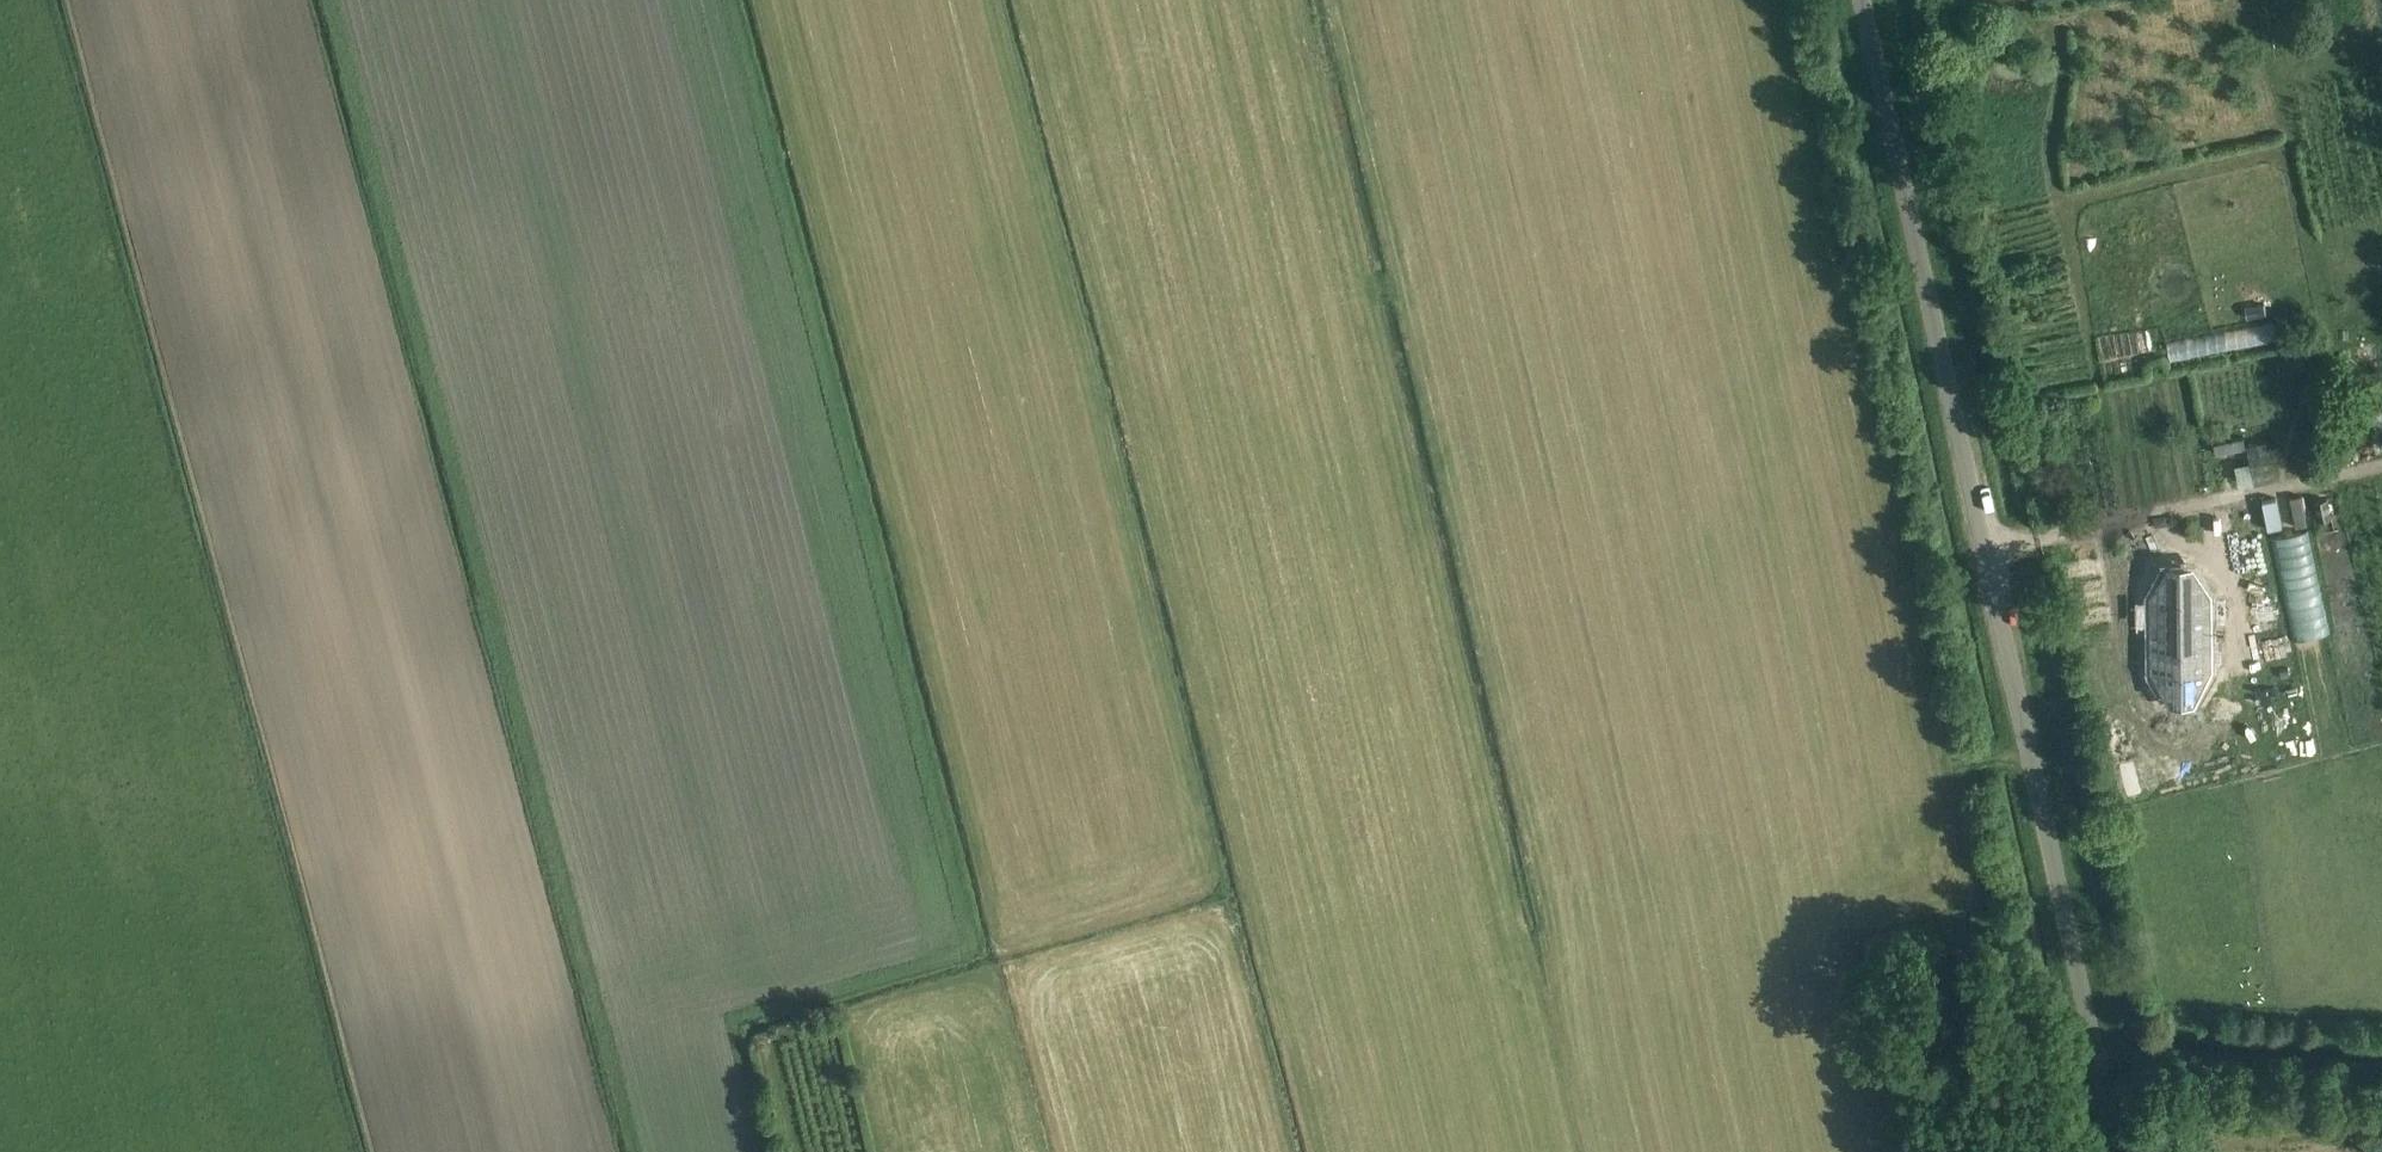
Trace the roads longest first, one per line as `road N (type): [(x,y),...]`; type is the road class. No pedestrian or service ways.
road 1 (unclassified): [(2116,1151),(1862,0)]

